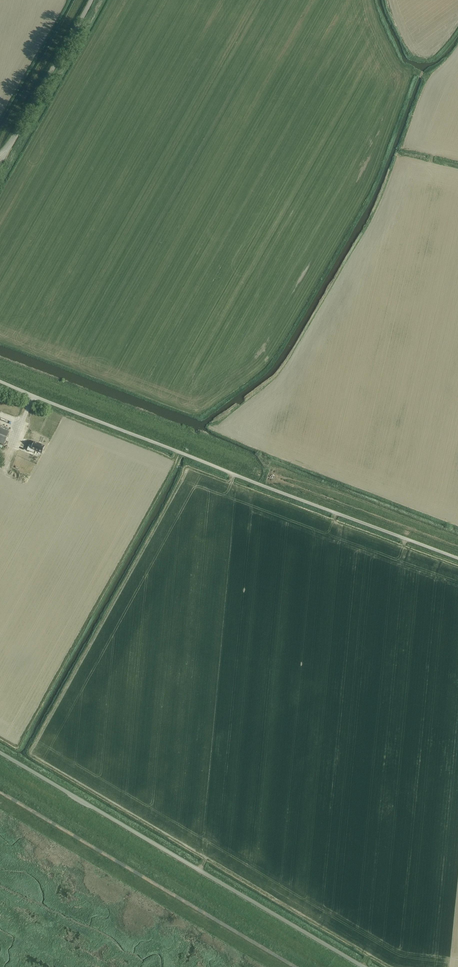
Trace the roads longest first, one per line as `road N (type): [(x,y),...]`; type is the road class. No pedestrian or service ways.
road 1 (unclassified): [(0,381),(457,558)]
road 2 (unclassified): [(363,966),(0,753)]
road 3 (track): [(294,966),(0,792)]
road 4 (unclassified): [(8,147),(92,0)]

